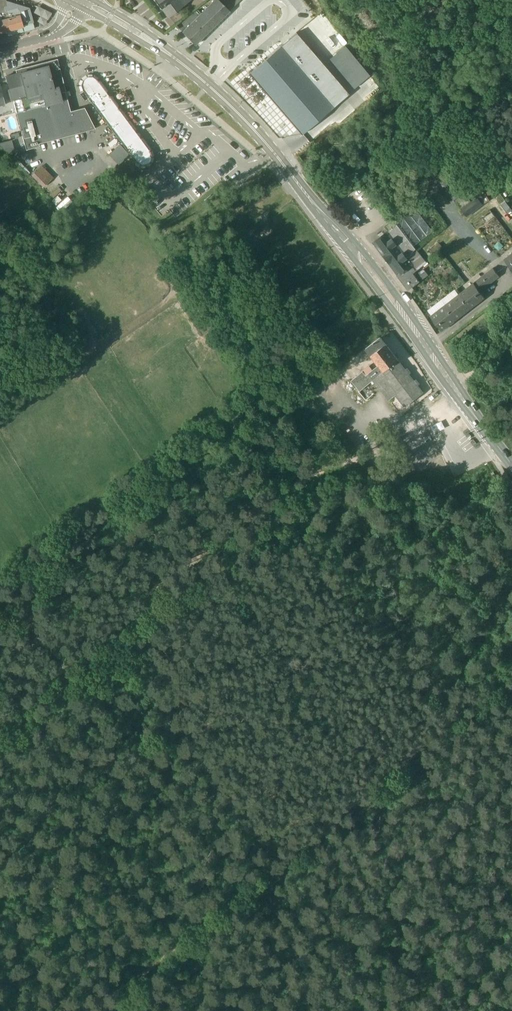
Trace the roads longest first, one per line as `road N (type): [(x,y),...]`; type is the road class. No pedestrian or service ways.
road 1 (track): [(0,717),(251,517),(369,451),(456,389)]
road 2 (secondary): [(511,467),(288,169),(171,55)]
road 3 (track): [(511,679),(91,1010)]

